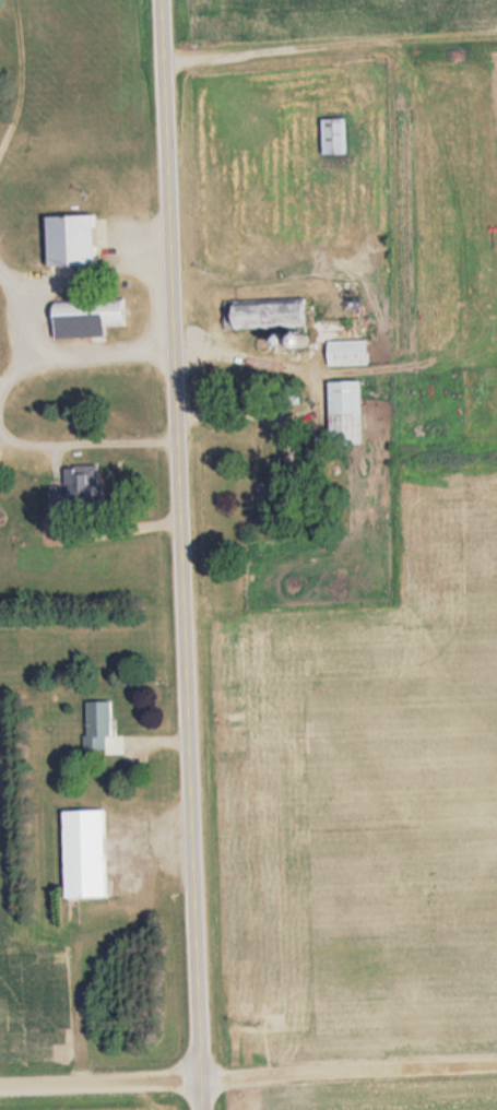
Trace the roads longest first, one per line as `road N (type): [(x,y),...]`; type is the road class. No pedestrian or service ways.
road 1 (tertiary): [(198,1109),(156,0)]
road 2 (residential): [(0,1085),(496,1068)]

